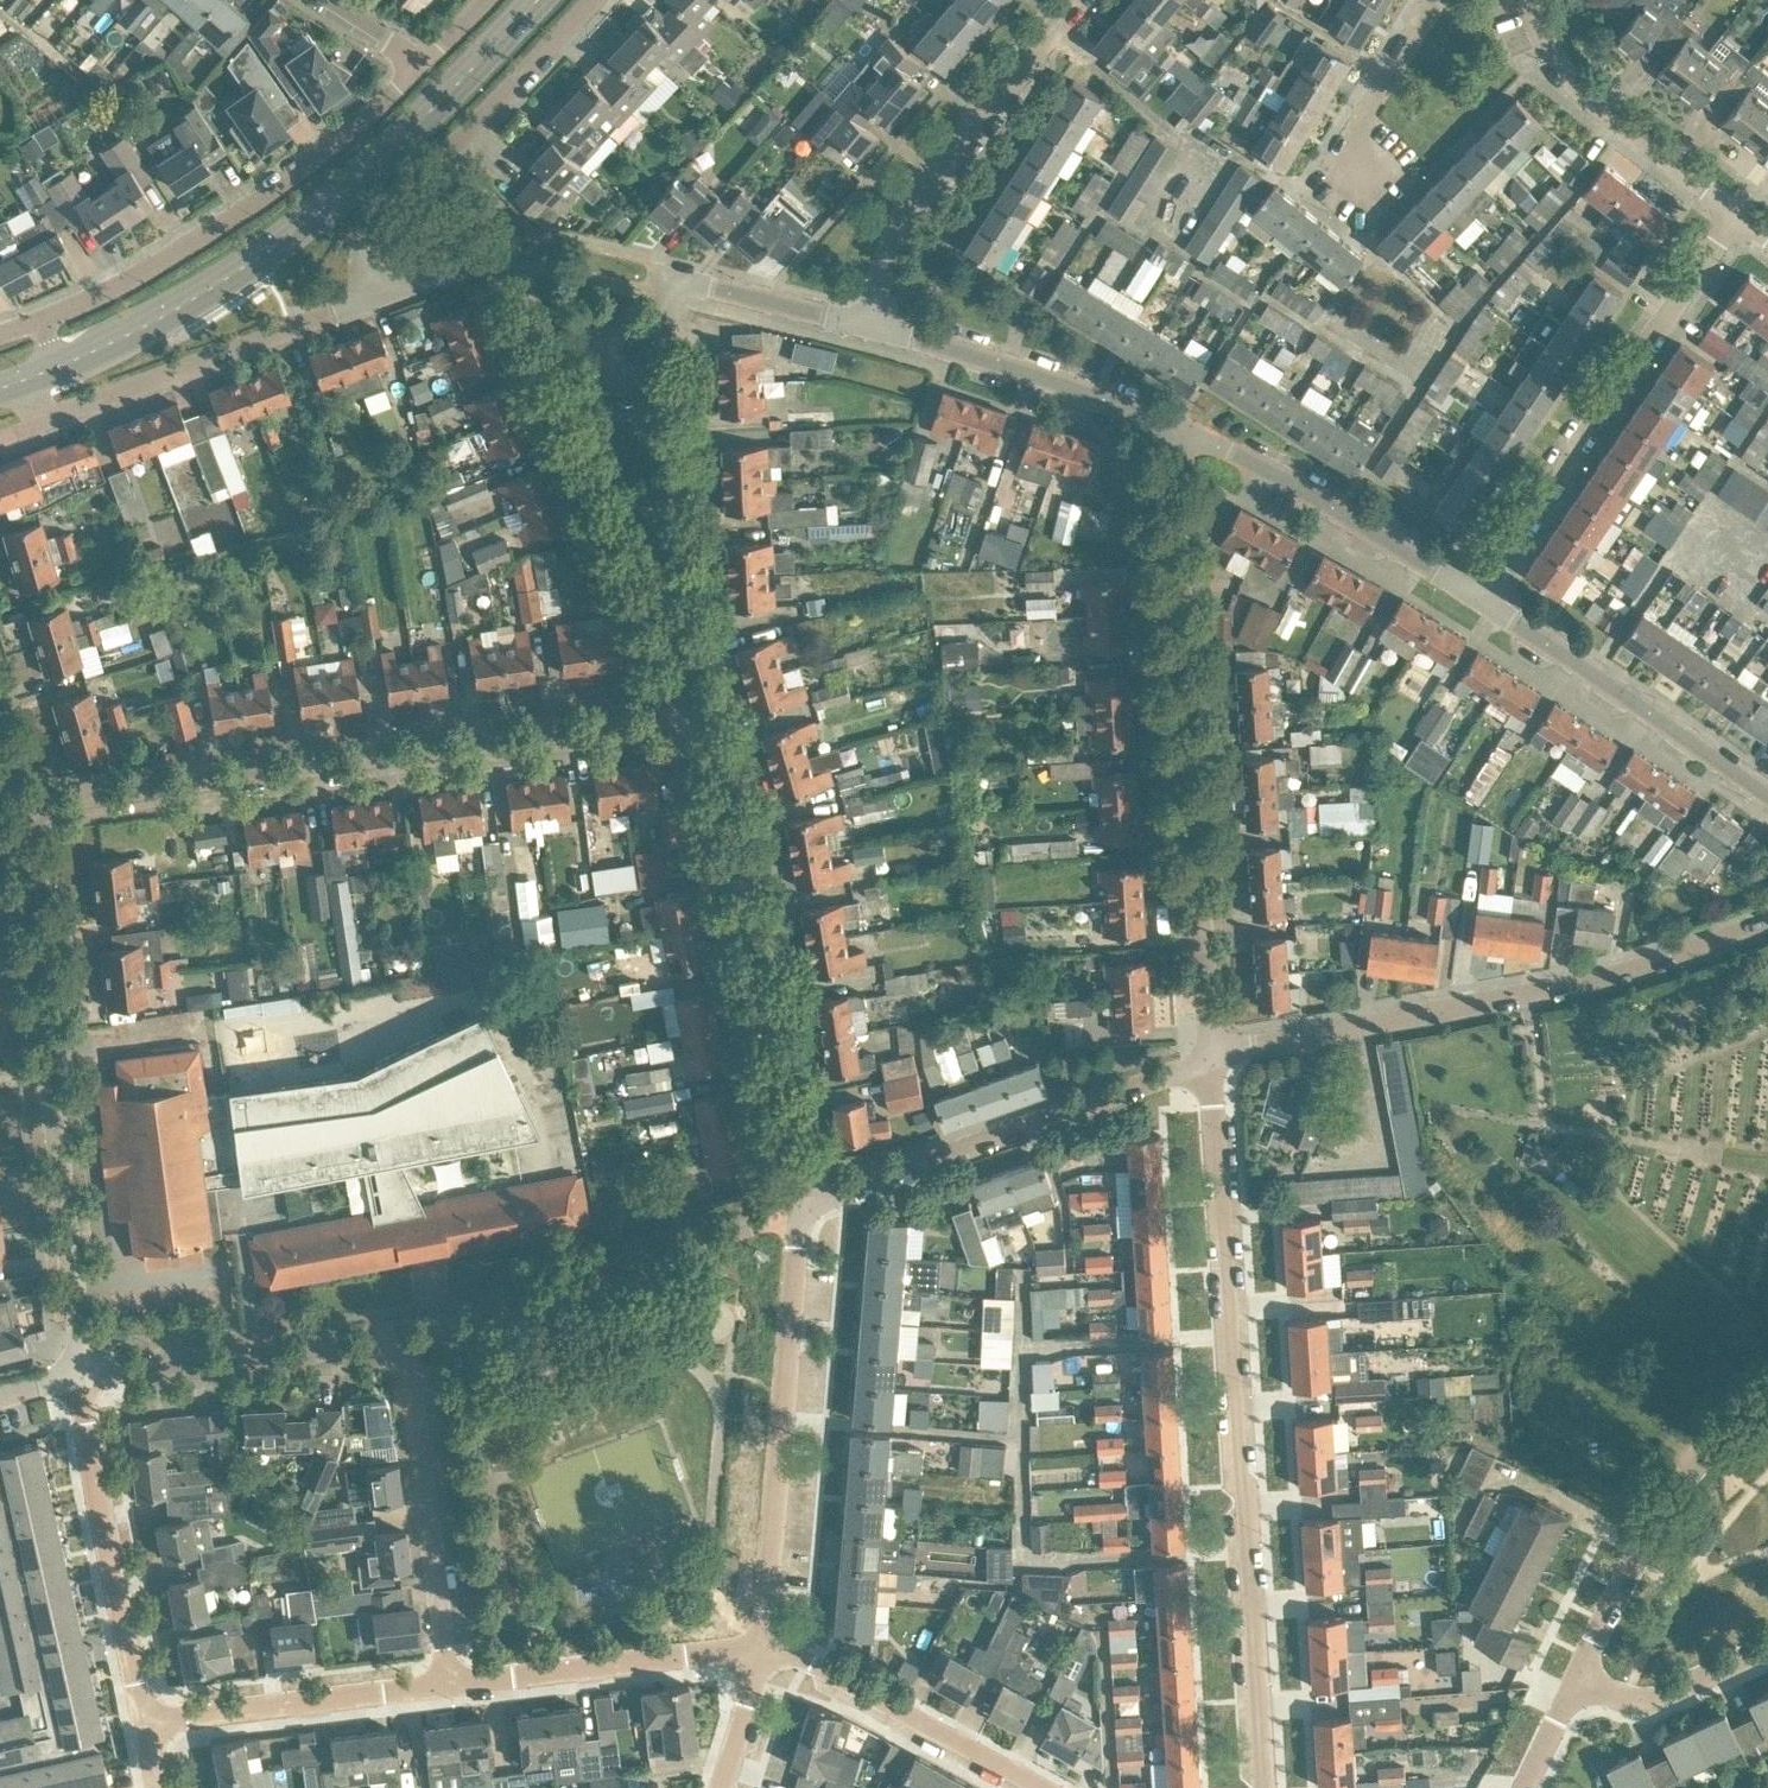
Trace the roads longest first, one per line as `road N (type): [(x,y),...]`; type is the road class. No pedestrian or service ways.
road 1 (residential): [(1257,1787),(1210,1057)]
road 2 (residential): [(19,808),(698,713)]
road 3 (residential): [(448,1682),(402,1337),(83,1374)]
road 4 (tertiary): [(25,381),(200,295),(300,228),(402,140),(537,0)]
road 5 (residential): [(1210,1057),(1175,472),(1189,435)]
road 6 (residential): [(1210,1057),(1250,1041),(1602,978),(1767,918)]
road 7 (residential): [(83,1374),(19,808)]
road 8 (residential): [(685,629),(642,565),(514,267),(489,254),(372,280)]
road 9 (residential): [(800,1209),(698,713)]
road 10 (residential): [(1471,594),(1737,205)]
road 11 (residential): [(418,67),(300,171),(191,243),(55,312)]
road 12 (residential): [(766,1648),(800,1209)]
road 13 (residential): [(800,1209),(1210,1057)]
road 14 (residential): [(869,327),(882,259),(934,164),(1073,0)]
road 15 (residential): [(372,280),(365,235),(598,0)]
road 16 (residential): [(1767,798),(1471,594)]
road 17 (residential): [(48,416),(248,343),(372,280)]
road 18 (residential): [(149,1717),(83,1374)]
road 19 (residential): [(1572,1675),(1653,1521),(1732,1420),(1767,1397)]
road 20 (residential): [(1189,435),(869,327)]
road 21 (residential): [(1471,594),(1189,435)]
road 22 (residential): [(448,1682),(714,1647),(766,1648)]
road 23 (residential): [(685,629),(672,310)]
road 24 (residential): [(1737,205),(1589,105),(1545,53),(1518,0)]
road 25 (residential): [(1038,1787),(810,1663),(766,1648)]
road 26 (residential): [(149,1717),(448,1682)]
road 27 (residential): [(869,327),(693,276),(672,310)]
road 28 (residential): [(596,1283),(800,1209)]
road 29 (residential): [(1572,1675),(1617,1694),(1658,1696),(1767,1645)]
road 30 (residential): [(1332,153),(1355,100),(1428,0)]
road 31 (residential): [(721,1787),(766,1648)]
road 32 (residential): [(1517,1787),(1572,1675)]

